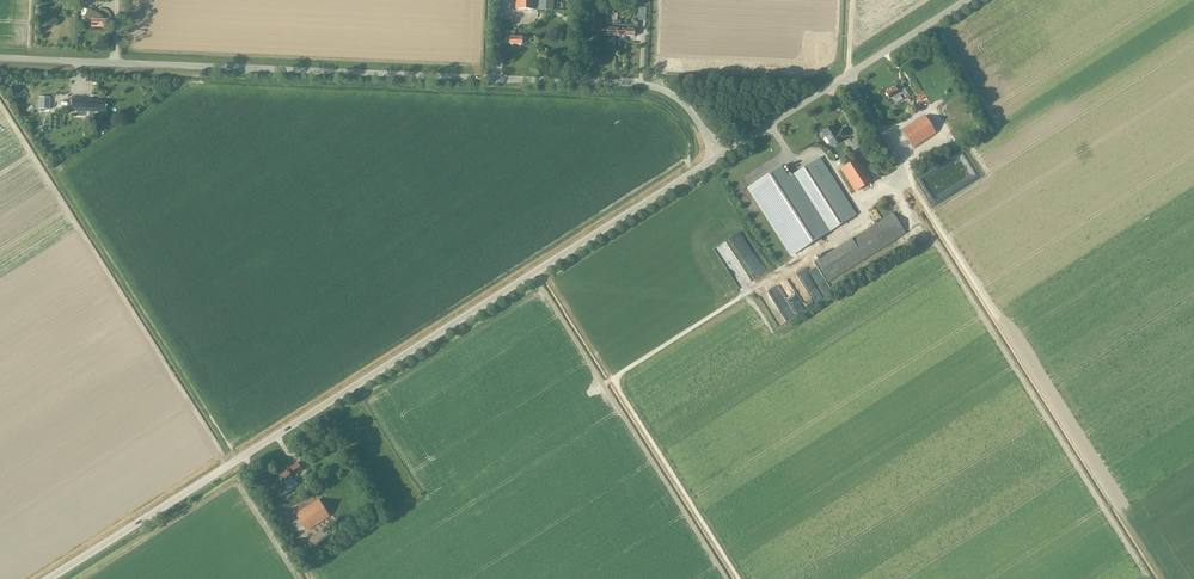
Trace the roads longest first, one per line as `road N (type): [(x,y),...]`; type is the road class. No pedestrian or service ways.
road 1 (unclassified): [(49,578),(715,158)]
road 2 (unclassified): [(704,132),(678,99),(645,85),(0,58)]
road 3 (unclassified): [(724,153),(967,0)]

